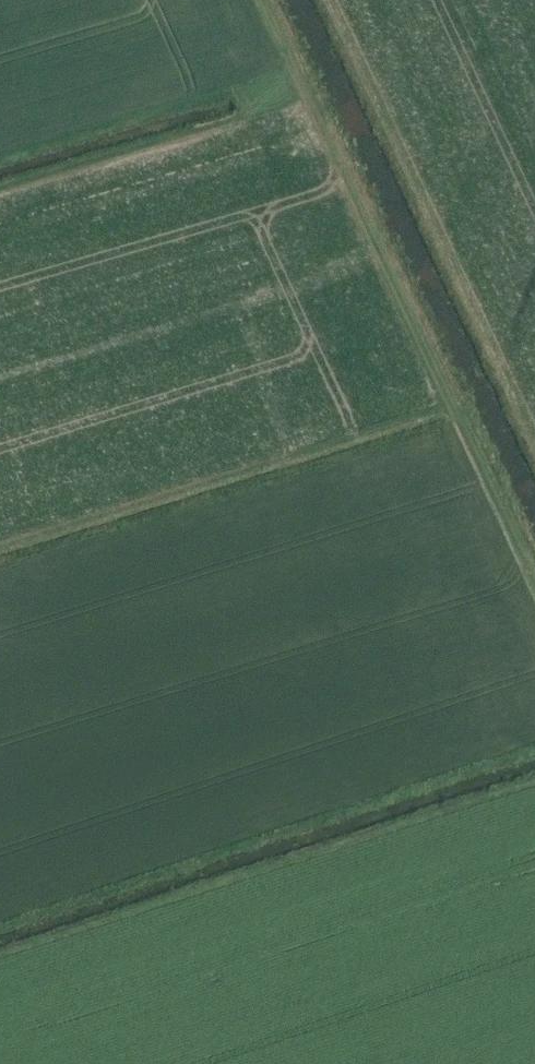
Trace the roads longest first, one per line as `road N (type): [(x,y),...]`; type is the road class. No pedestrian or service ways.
road 1 (track): [(534,578),(264,0)]

